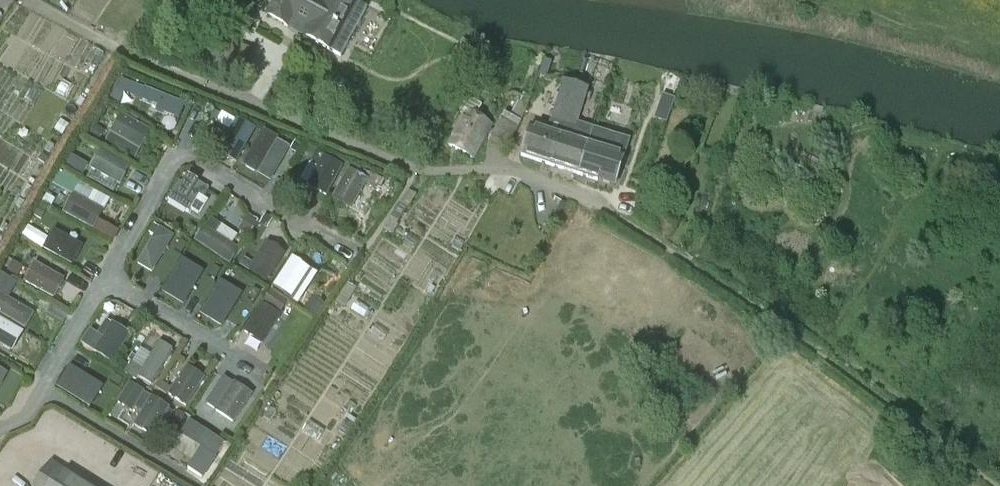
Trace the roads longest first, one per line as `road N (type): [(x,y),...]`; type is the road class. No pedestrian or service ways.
road 1 (residential): [(609,211),(523,173),(402,164),(147,62),(25,0)]
road 2 (track): [(585,200),(520,324),(389,485)]

